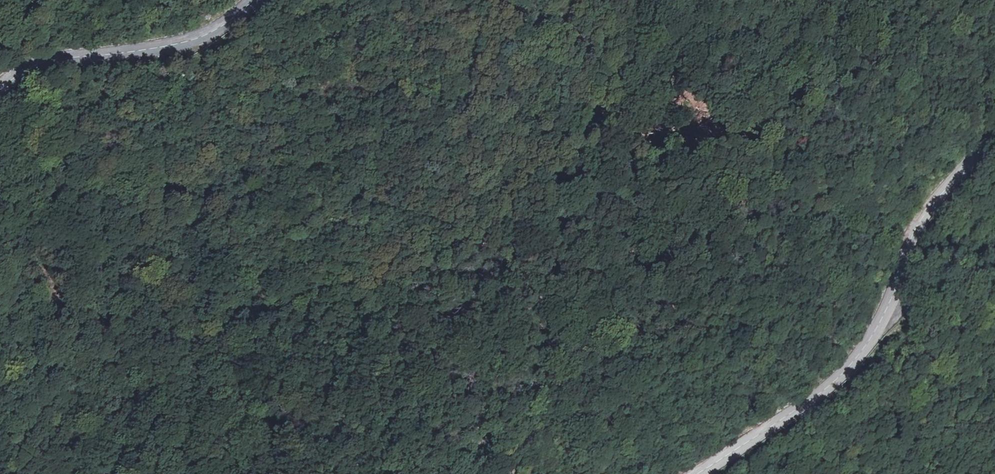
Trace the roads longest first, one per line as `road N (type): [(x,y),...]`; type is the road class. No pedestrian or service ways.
road 1 (secondary): [(692,473),(845,369),(881,319),(924,218),(994,132)]
road 2 (secondary): [(253,0),(190,42),(49,63),(0,91)]

